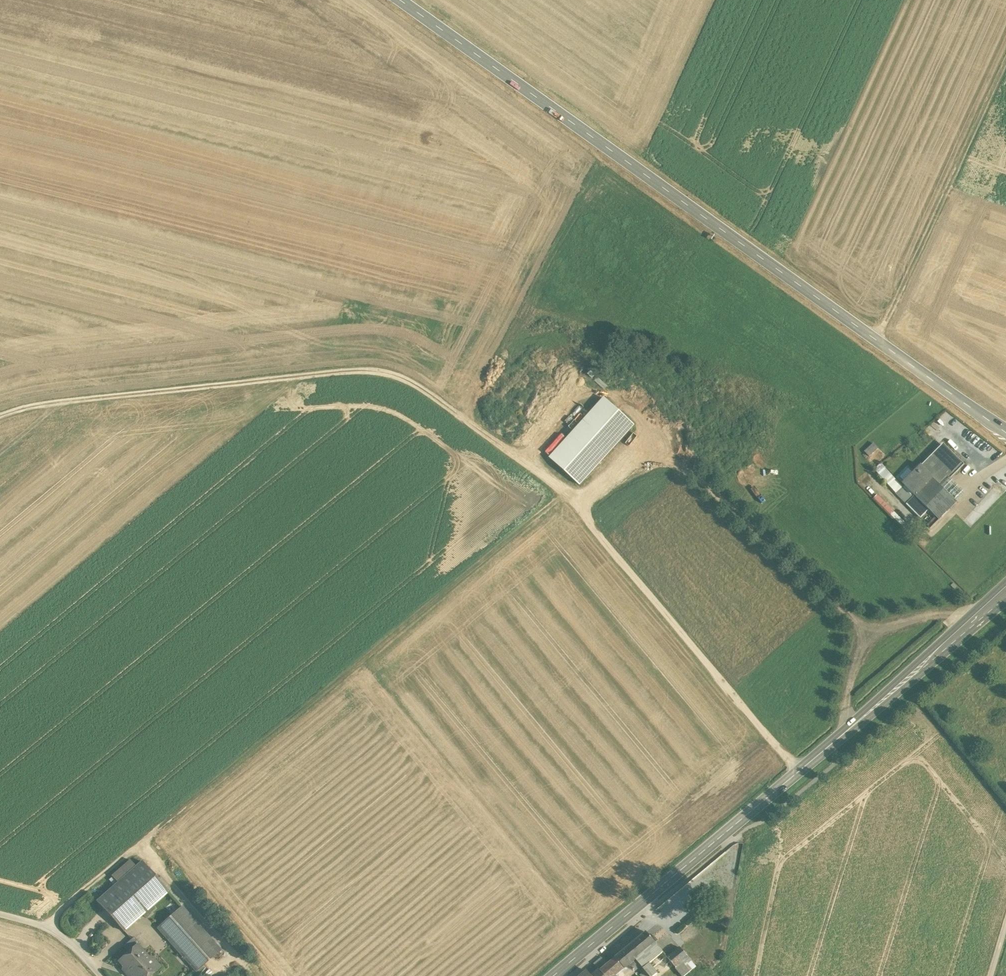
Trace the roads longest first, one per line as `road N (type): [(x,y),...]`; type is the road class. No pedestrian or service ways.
road 1 (track): [(0,418),(54,404),(391,370),(563,492),(799,771)]
road 2 (secondary): [(1005,433),(400,0)]
road 3 (track): [(563,492),(60,910),(50,927)]
road 4 (primary): [(553,975),(1005,593)]
road 5 (track): [(577,506),(649,431),(870,632)]
road 6 (track): [(879,341),(1005,64)]
road 7 (track): [(850,728),(842,712),(870,632),(952,612),(974,622)]
road 8 (track): [(649,431),(638,408),(605,392),(534,469)]

